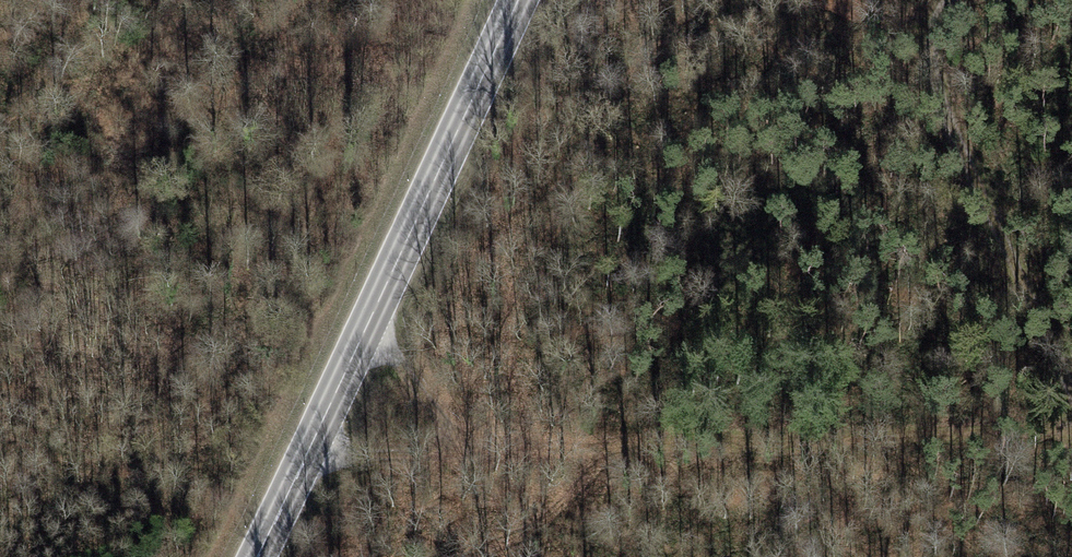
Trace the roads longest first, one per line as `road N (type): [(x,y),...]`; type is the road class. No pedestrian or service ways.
road 1 (track): [(1071,423),(303,459)]
road 2 (primary): [(256,556),(518,0)]
road 3 (track): [(938,0),(906,28),(1071,392)]
road 4 (track): [(453,449),(444,417),(366,329)]

